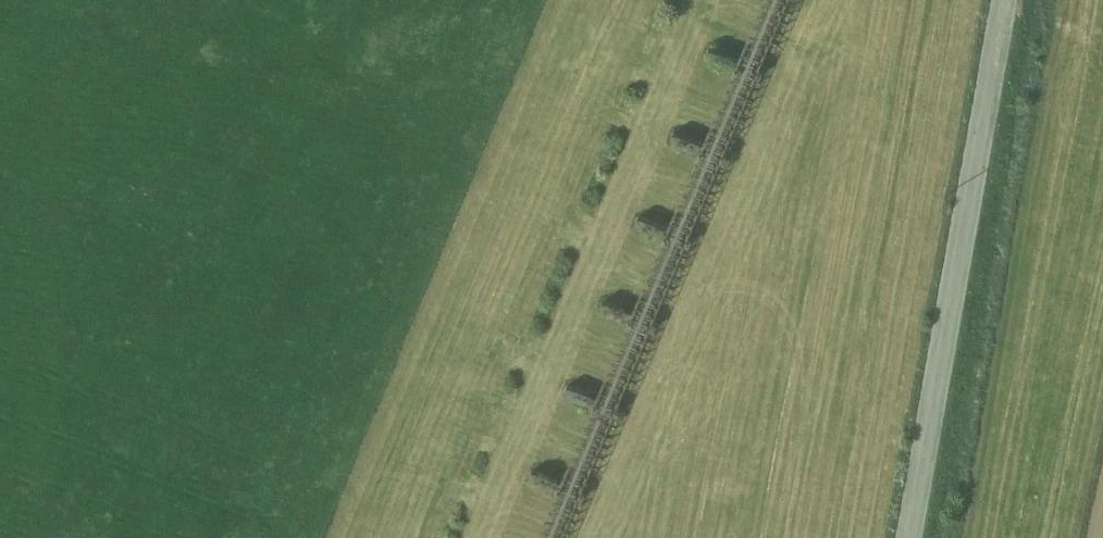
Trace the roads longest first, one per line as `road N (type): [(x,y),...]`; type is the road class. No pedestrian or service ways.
road 1 (tertiary): [(1008,0),(911,537)]

